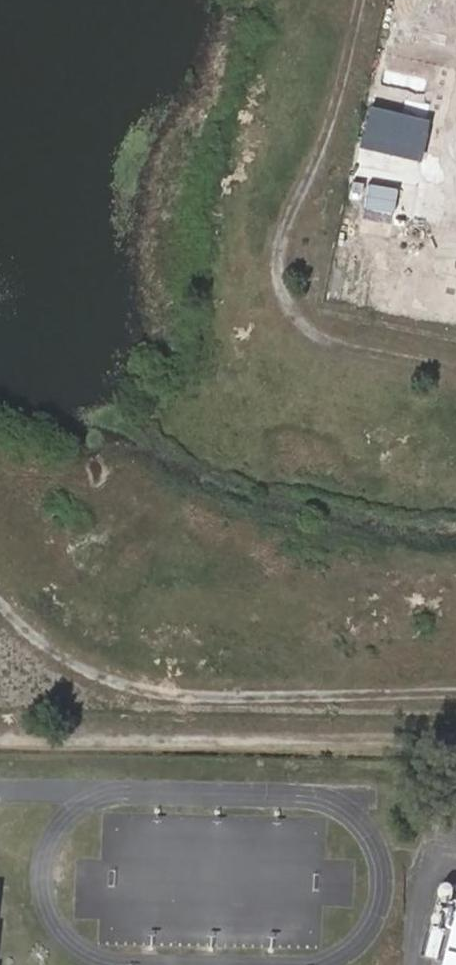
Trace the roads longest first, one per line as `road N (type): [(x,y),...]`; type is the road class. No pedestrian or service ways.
road 1 (track): [(0,586),(80,660),(171,698),(455,690)]
road 2 (track): [(0,735),(455,744)]
road 3 (track): [(455,366),(369,348),(320,325),(273,274),(278,220)]
road 4 (track): [(313,151),(356,0)]

